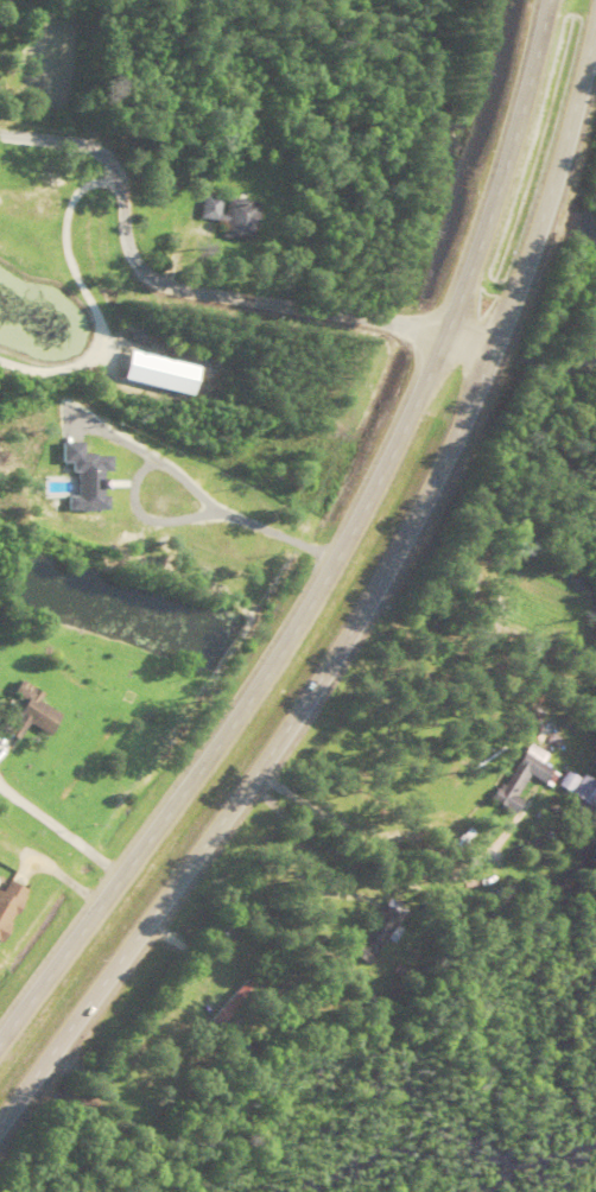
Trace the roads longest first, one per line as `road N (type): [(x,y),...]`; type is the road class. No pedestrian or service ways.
road 1 (primary): [(0,1118),(281,735),(399,544),(513,286),(595,9)]
road 2 (primary): [(544,0),(462,284),(359,508),(209,748),(0,1035)]
road 3 (residential): [(445,321),(172,280),(140,260),(109,152),(94,141),(0,128)]

